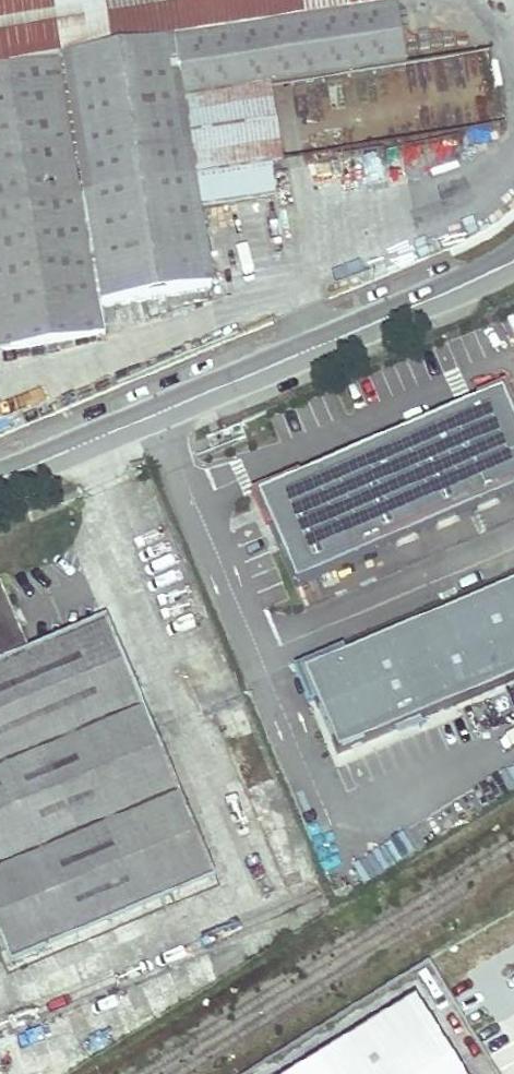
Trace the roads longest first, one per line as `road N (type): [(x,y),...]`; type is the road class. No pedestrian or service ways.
road 1 (unclassified): [(0,478),(513,259)]

